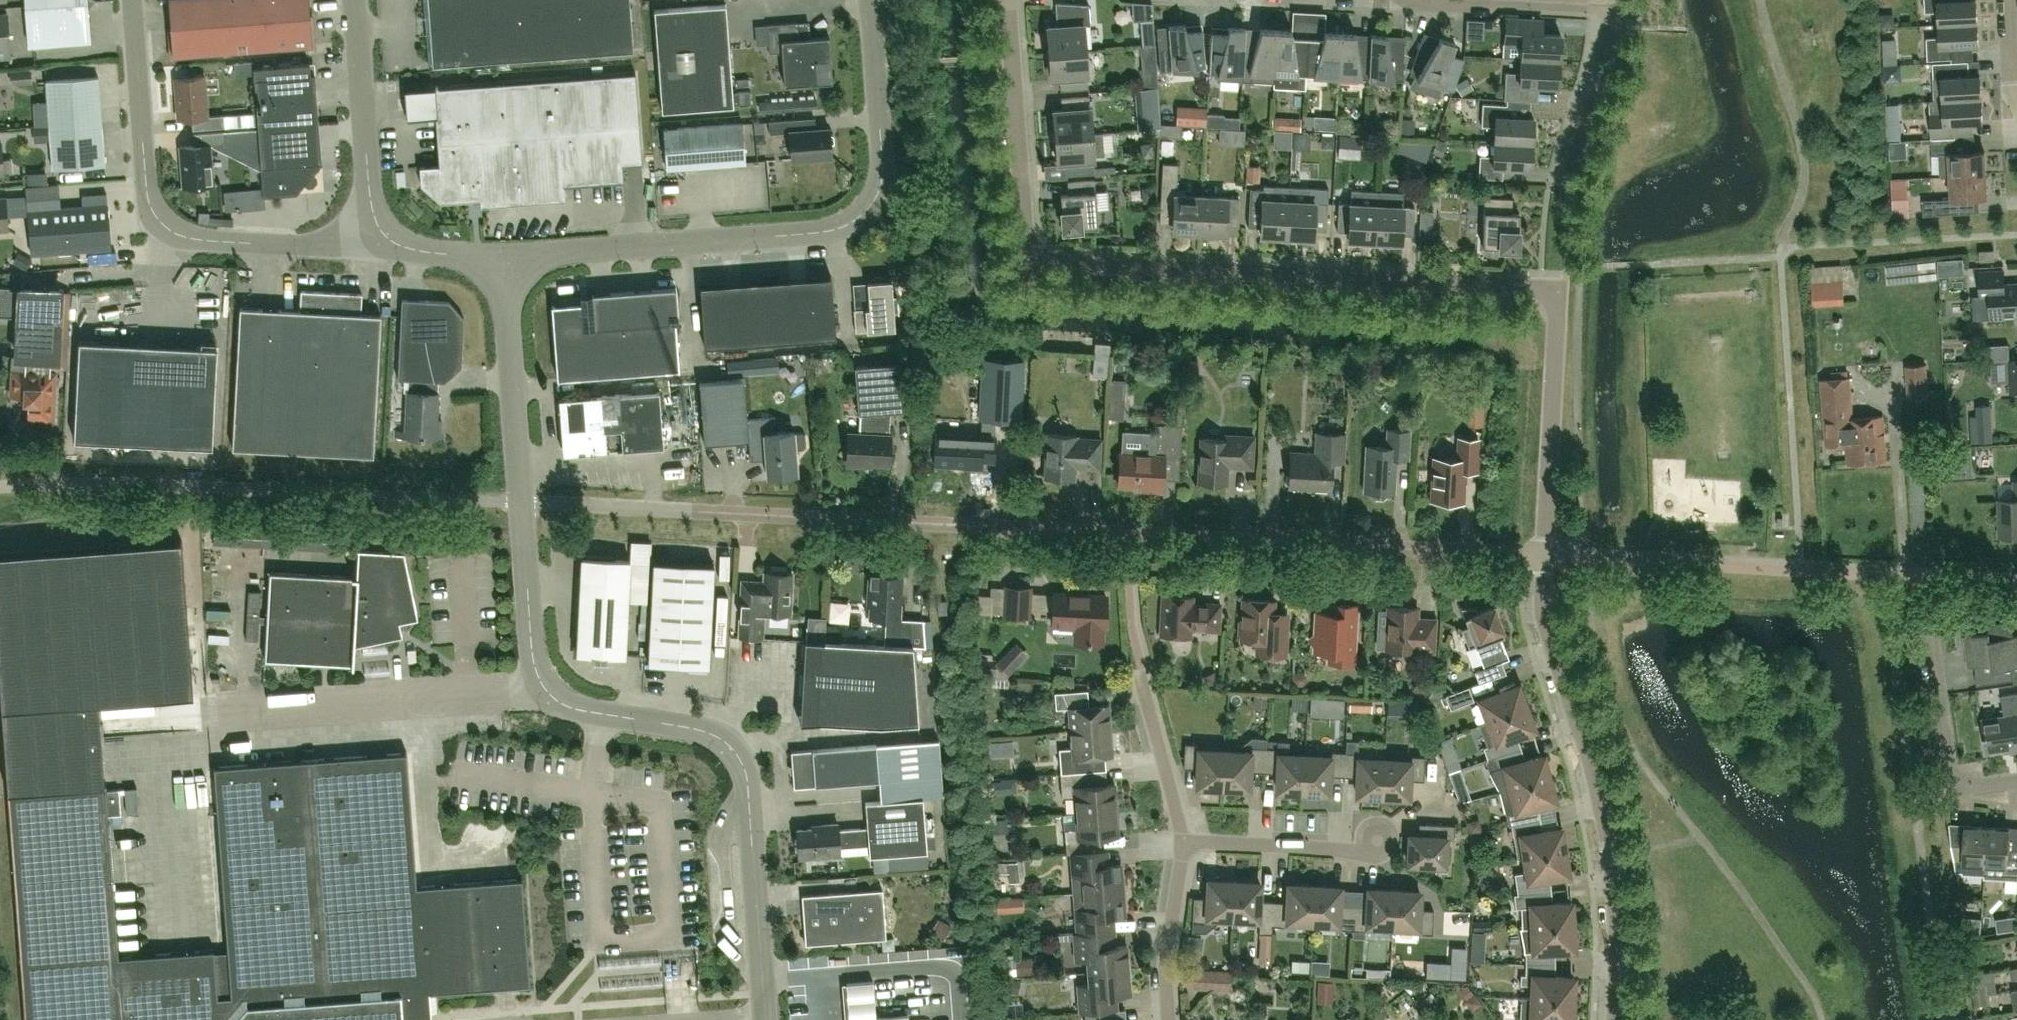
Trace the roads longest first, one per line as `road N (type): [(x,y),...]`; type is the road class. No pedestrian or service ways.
road 1 (residential): [(1544,556),(1557,312),(1551,295),(1535,286),(1048,261),(1026,239),(1008,0)]
road 2 (residential): [(1544,556),(691,510)]
road 3 (unclassified): [(765,1019),(742,763),(711,733),(575,709),(547,692),(533,666),(521,503)]
road 4 (unclassified): [(505,257),(829,230),(857,218),(874,201),(882,166),(873,0)]
road 5 (unclassified): [(521,503),(0,487)]
road 6 (residential): [(1616,1019),(1611,858),(1543,618),(1544,556)]
road 7 (unclassified): [(386,236),(363,243),(216,240),(175,231),(146,181),(133,0)]
road 8 (residential): [(2016,782),(1971,785),(1950,772),(1928,579)]
road 9 (unclassified): [(521,503),(505,257)]
road 10 (unclassified): [(386,236),(368,192),(354,0)]
road 11 (residential): [(1566,210),(1613,6)]
road 12 (residential): [(1613,6),(1416,0)]
road 13 (residential): [(1378,840),(1354,851),(1186,843)]
road 14 (residential): [(1170,1019),(1167,962),(1186,843)]
road 15 (residential): [(1186,843),(1142,671)]
road 16 (unclassified): [(691,510),(521,503)]
road 17 (unclassified): [(505,257),(441,254),(386,236)]

